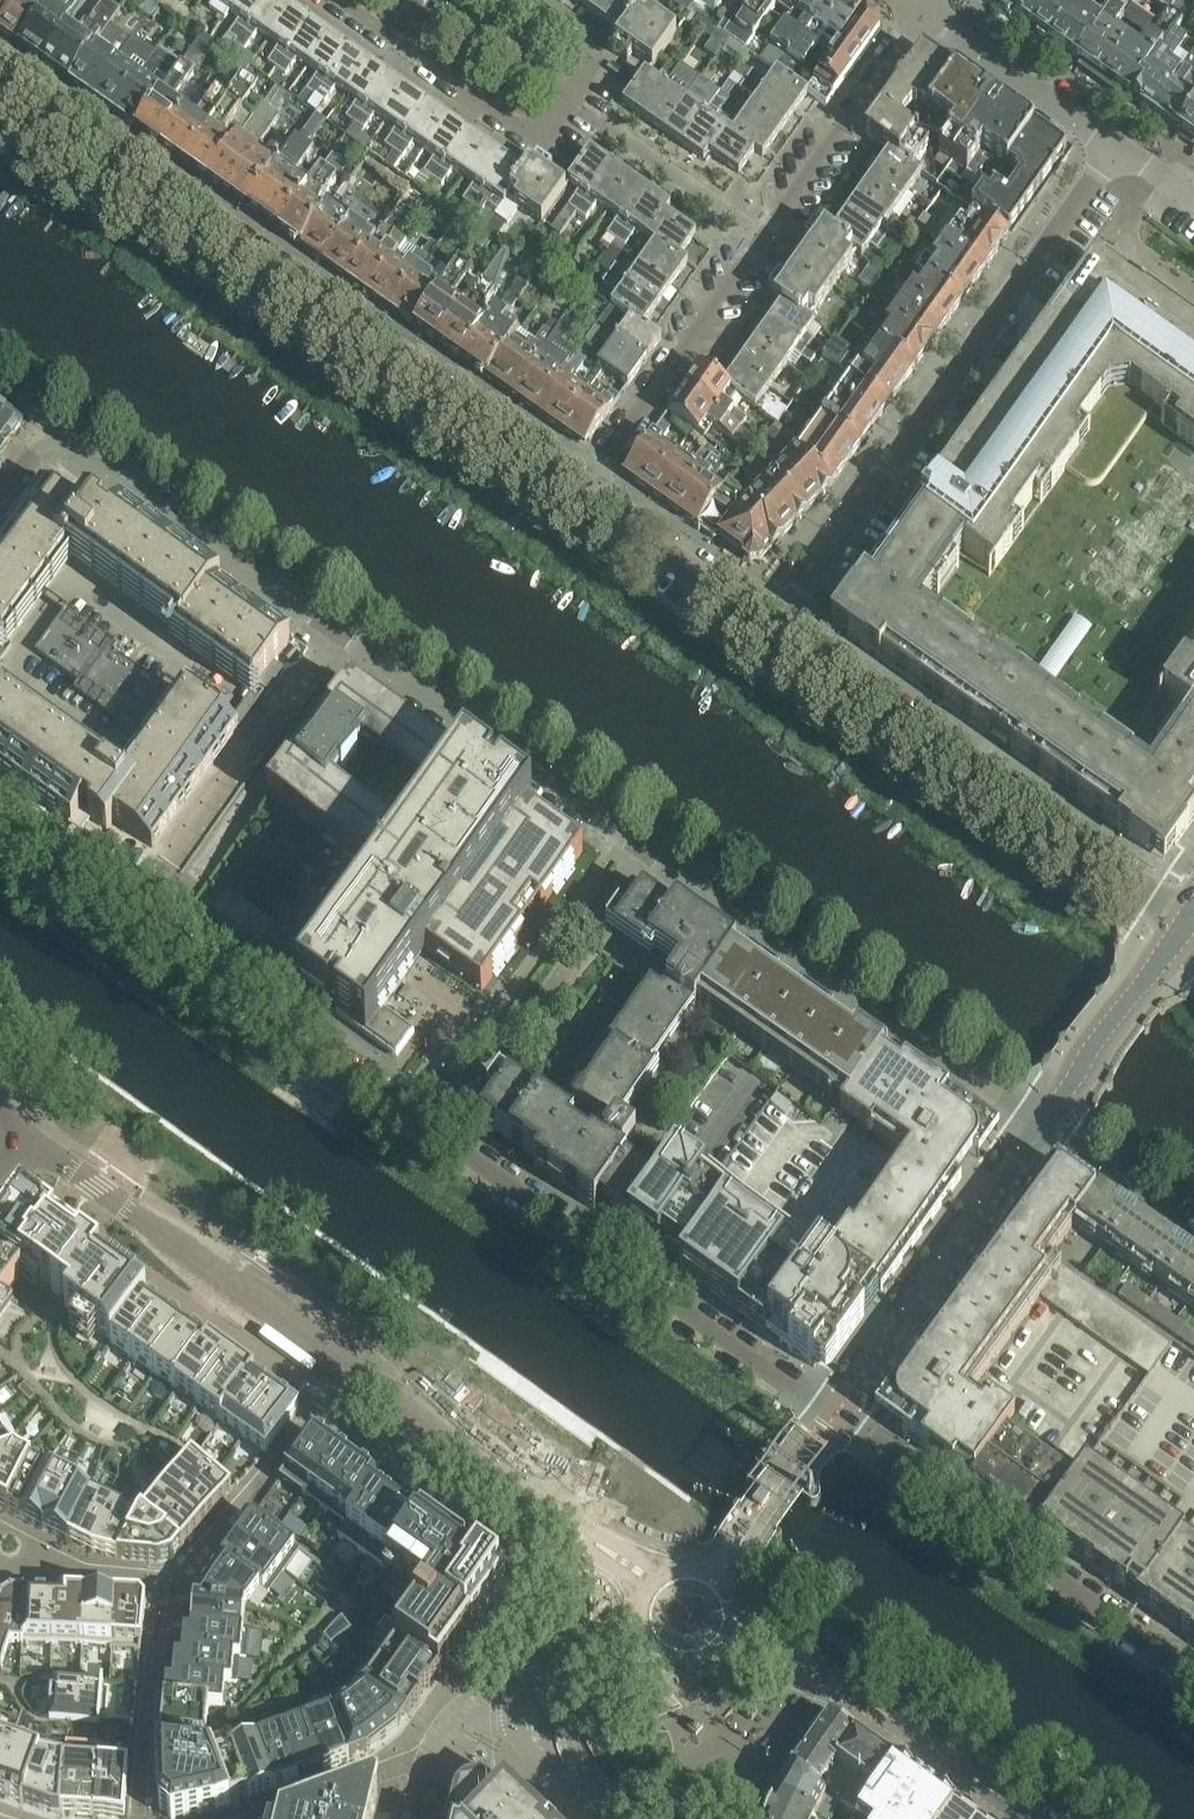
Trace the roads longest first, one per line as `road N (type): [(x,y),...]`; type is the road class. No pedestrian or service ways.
road 1 (residential): [(837,1412),(0,815)]
road 2 (residential): [(333,630),(1041,1127)]
road 3 (residential): [(584,491),(0,74)]
road 4 (residential): [(16,1135),(596,1530)]
road 5 (residential): [(776,629),(1117,148)]
road 6 (residential): [(584,491),(920,12)]
road 7 (residential): [(1184,926),(776,629)]
road 8 (residential): [(1193,1672),(837,1412)]
road 9 (residential): [(837,1412),(1041,1127)]
road 10 (residential): [(598,58),(543,141),(340,0)]
road 11 (residential): [(333,630),(56,443)]
road 12 (residential): [(1023,1818),(787,1655)]
road 13 (residential): [(1041,1127),(1184,926)]
road 14 (residential): [(1117,148),(920,12)]
road 15 (residential): [(776,629),(584,491)]
road 16 (residential): [(139,1818),(153,1665),(173,1588)]
road 17 (residential): [(173,1588),(305,1416)]
road 18 (residential): [(837,1412),(719,1575)]
road 19 (residential): [(1041,1127),(1193,1237)]
road 20 (residential): [(257,1818),(430,1760)]
road 21 (residential): [(27,1554),(86,1577),(173,1588)]
road 22 (residential): [(528,1708),(542,1674),(641,1632)]
road 23 (residential): [(613,1818),(539,1748),(528,1708)]

